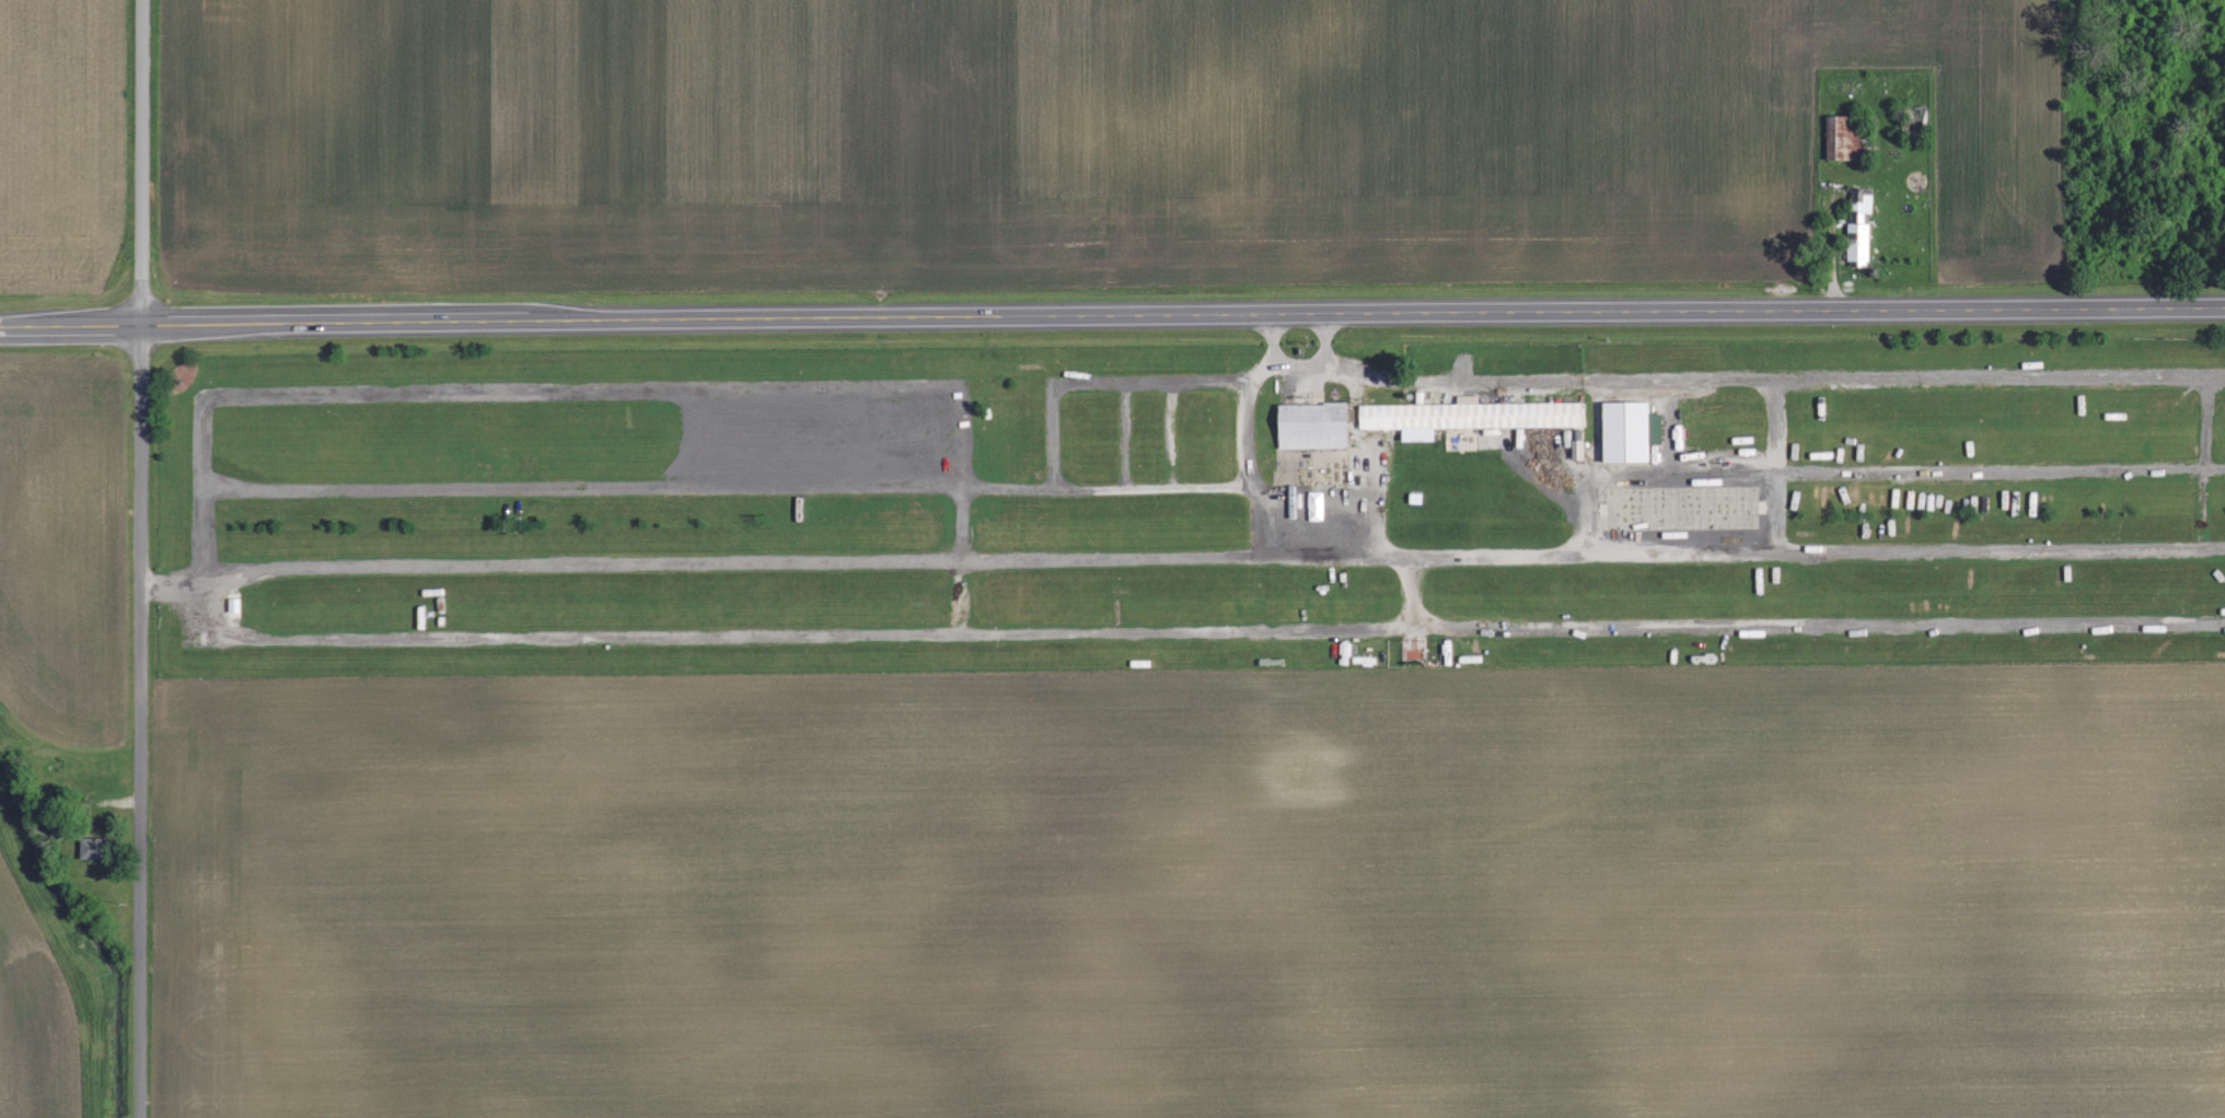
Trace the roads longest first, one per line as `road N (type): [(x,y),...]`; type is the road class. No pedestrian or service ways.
road 1 (primary): [(0,327),(2224,307)]
road 2 (tertiary): [(141,1117),(144,0)]

